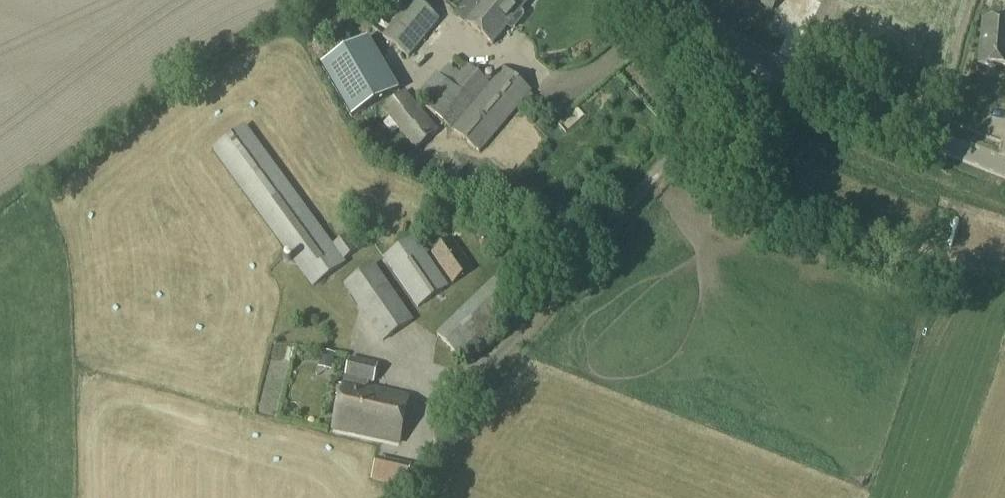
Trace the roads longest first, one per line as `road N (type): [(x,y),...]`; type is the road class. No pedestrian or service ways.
road 1 (unclassified): [(667,0),(799,78),(1004,167)]

